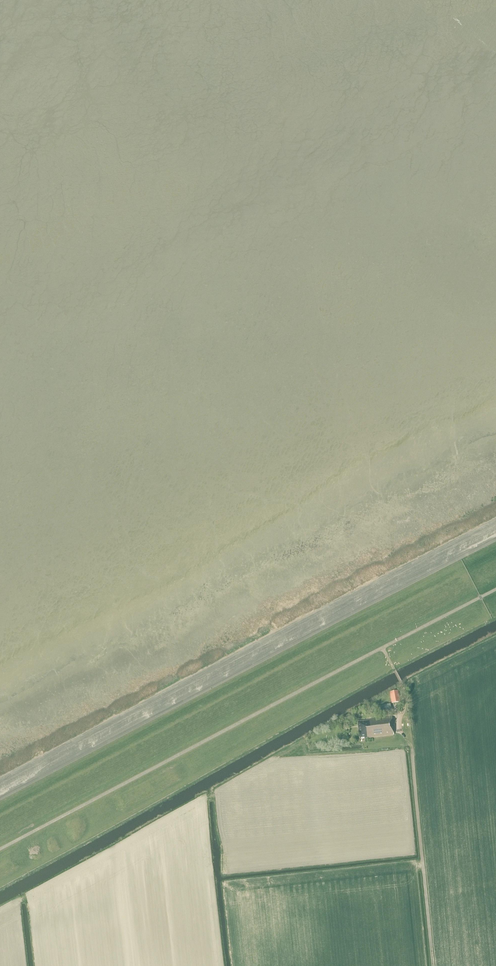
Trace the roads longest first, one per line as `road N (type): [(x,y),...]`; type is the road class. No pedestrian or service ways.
road 1 (unclassified): [(0,849),(495,589)]
road 2 (track): [(402,734),(411,746),(433,965)]

